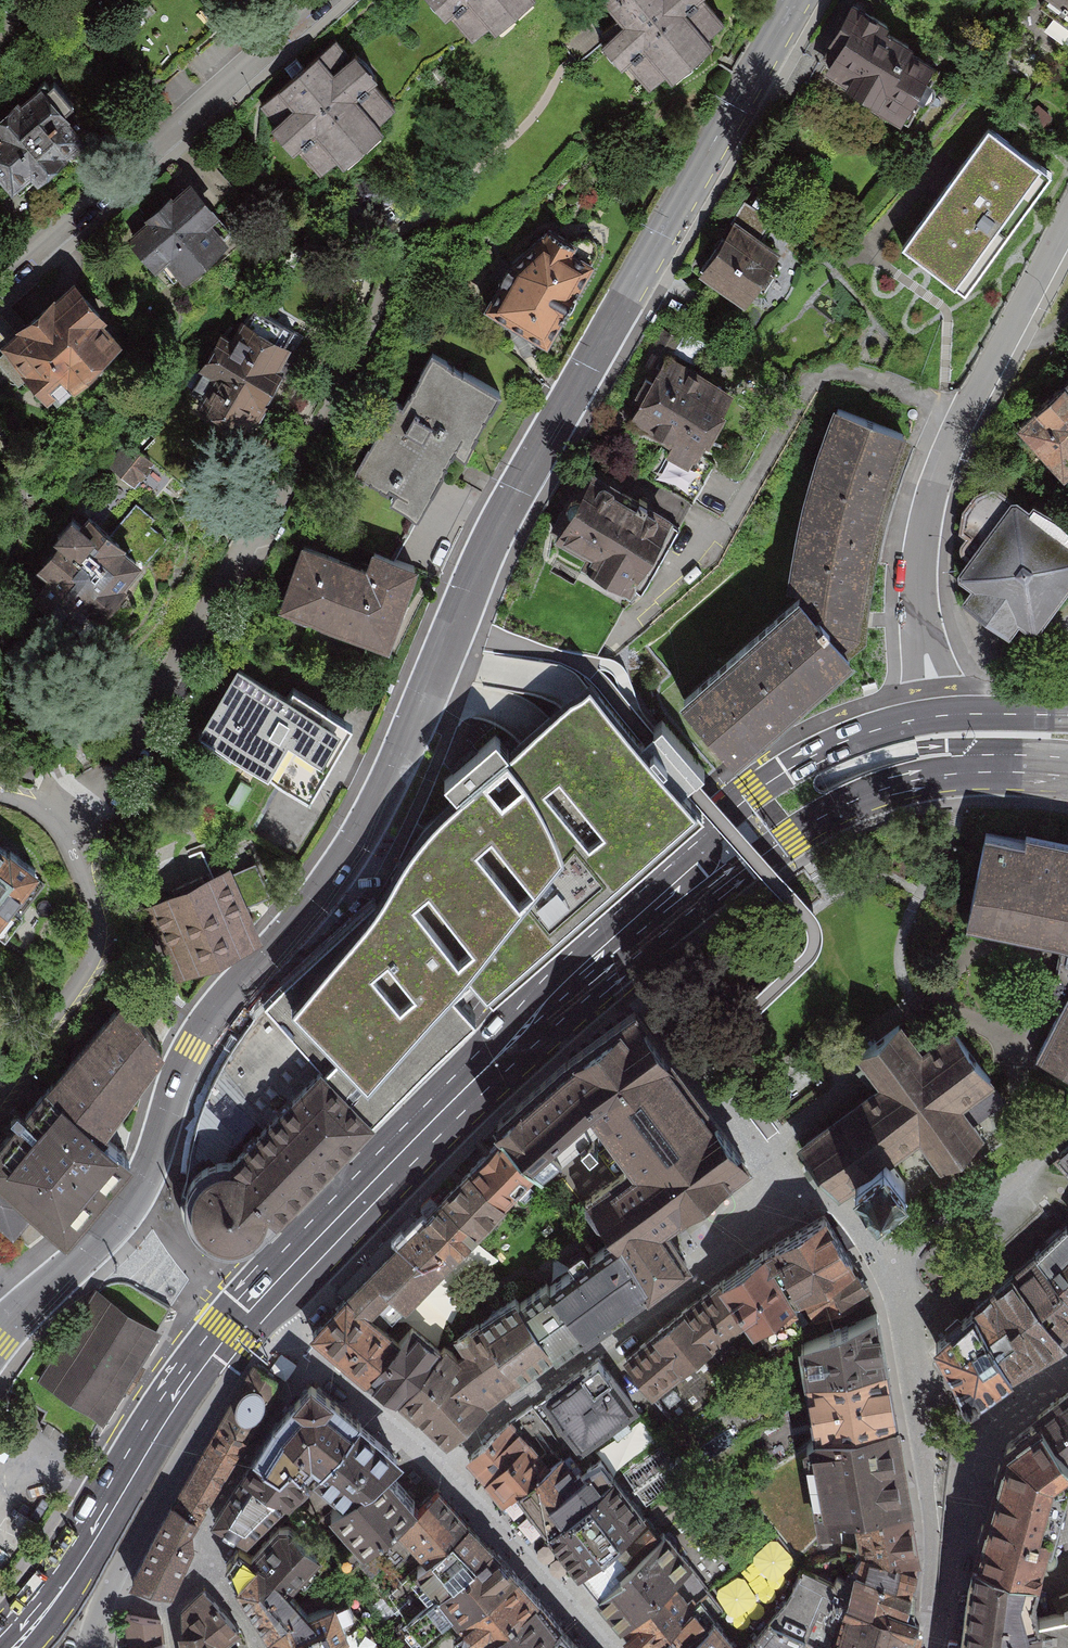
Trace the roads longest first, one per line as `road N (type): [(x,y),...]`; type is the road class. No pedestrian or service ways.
road 1 (tertiary): [(17,1317),(134,1195),(190,1053),(356,844),(391,782),(505,507),(797,0)]
road 2 (residential): [(389,288),(258,538),(244,539),(63,839)]
road 3 (residential): [(1067,218),(936,483),(922,578),(937,716)]
road 4 (primary): [(253,1307),(482,1072),(621,946)]
road 5 (residential): [(785,1197),(779,1211),(734,1247),(440,1464)]
road 6 (residential): [(0,281),(323,0)]
road 7 (primary): [(703,879),(740,869),(876,791),(951,774),(1067,773)]
road 8 (primary): [(16,1646),(79,1566),(229,1331)]
road 9 (residential): [(934,1613),(929,1480),(886,1268)]
road 10 (primary): [(937,716),(864,733),(762,787),(710,843),(703,879)]
road 11 (secondary): [(106,1596),(233,1385),(229,1331)]
road 12 (residential): [(934,1613),(978,1440),(1067,1357)]
road 13 (residential): [(63,839),(87,885),(96,946),(0,1099)]
road 14 (residential): [(655,991),(784,1181),(785,1197)]
road 15 (residential): [(603,1647),(440,1464)]
road 16 (residential): [(307,1352),(198,1543),(201,1566)]
road 17 (residential): [(886,1268),(1012,1186),(1067,1129)]
road 18 (residential): [(440,1464),(307,1352)]
road 19 (primary): [(1067,715),(937,716)]
road 20 (residential): [(886,1268),(847,1219),(785,1197)]

